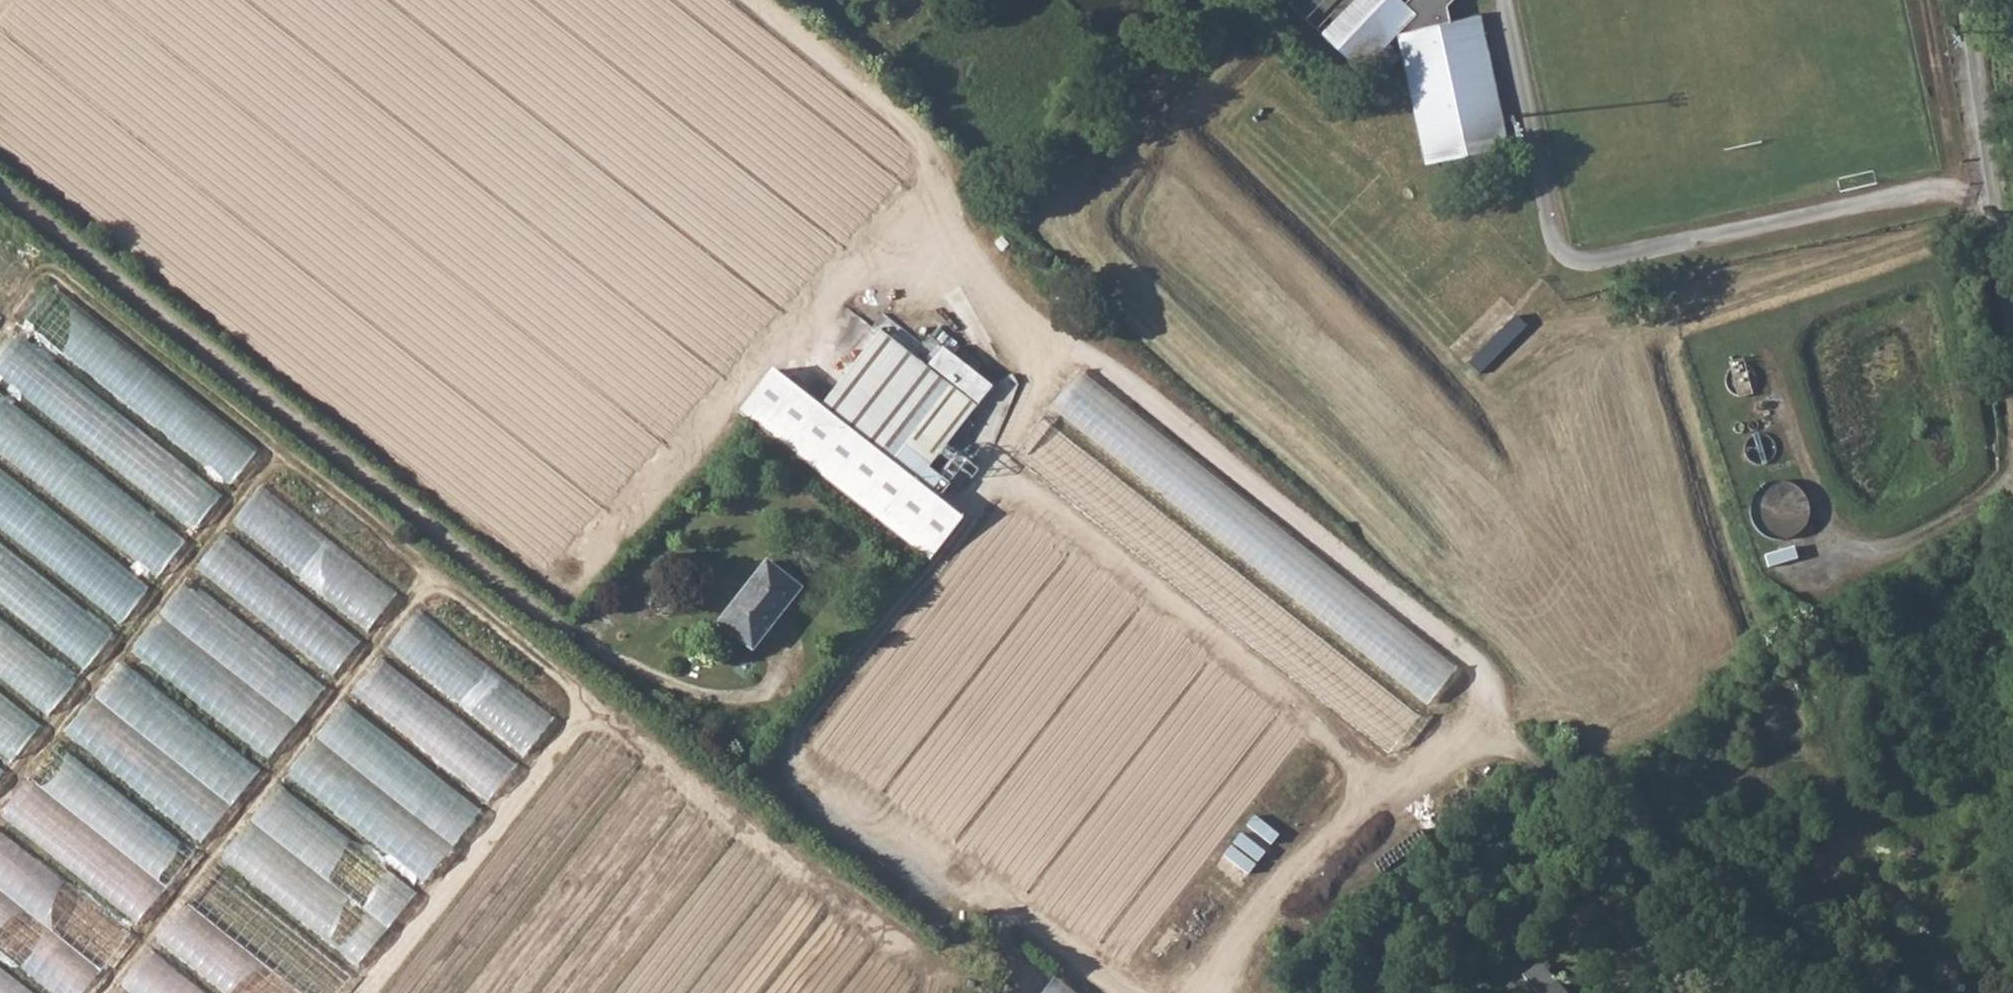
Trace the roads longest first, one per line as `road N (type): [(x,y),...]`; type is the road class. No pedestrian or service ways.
road 1 (track): [(0,193),(564,634)]
road 2 (track): [(1461,402),(1583,345),(1860,257),(1994,227),(2012,230)]
road 3 (residential): [(1973,0),(2012,237)]

